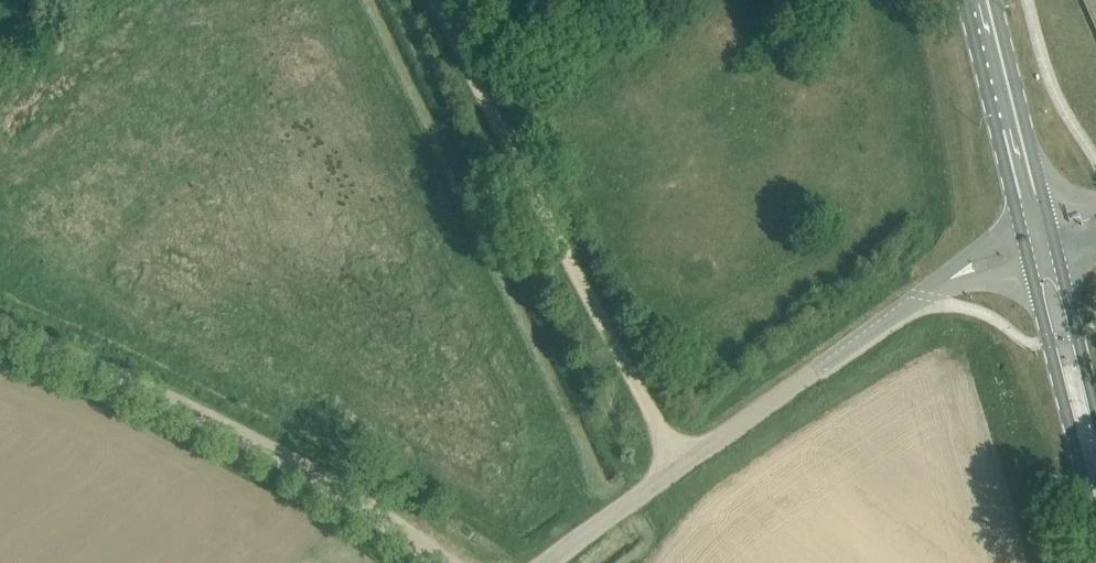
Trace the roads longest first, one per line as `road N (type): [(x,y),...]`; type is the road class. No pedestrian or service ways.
road 1 (unclassified): [(545,562),(924,297),(1039,248)]
road 2 (track): [(432,0),(679,468)]
road 3 (unclassified): [(457,562),(370,511),(0,334)]
road 4 (primary): [(1039,248),(975,0)]
road 5 (primary): [(1095,466),(1039,248)]

